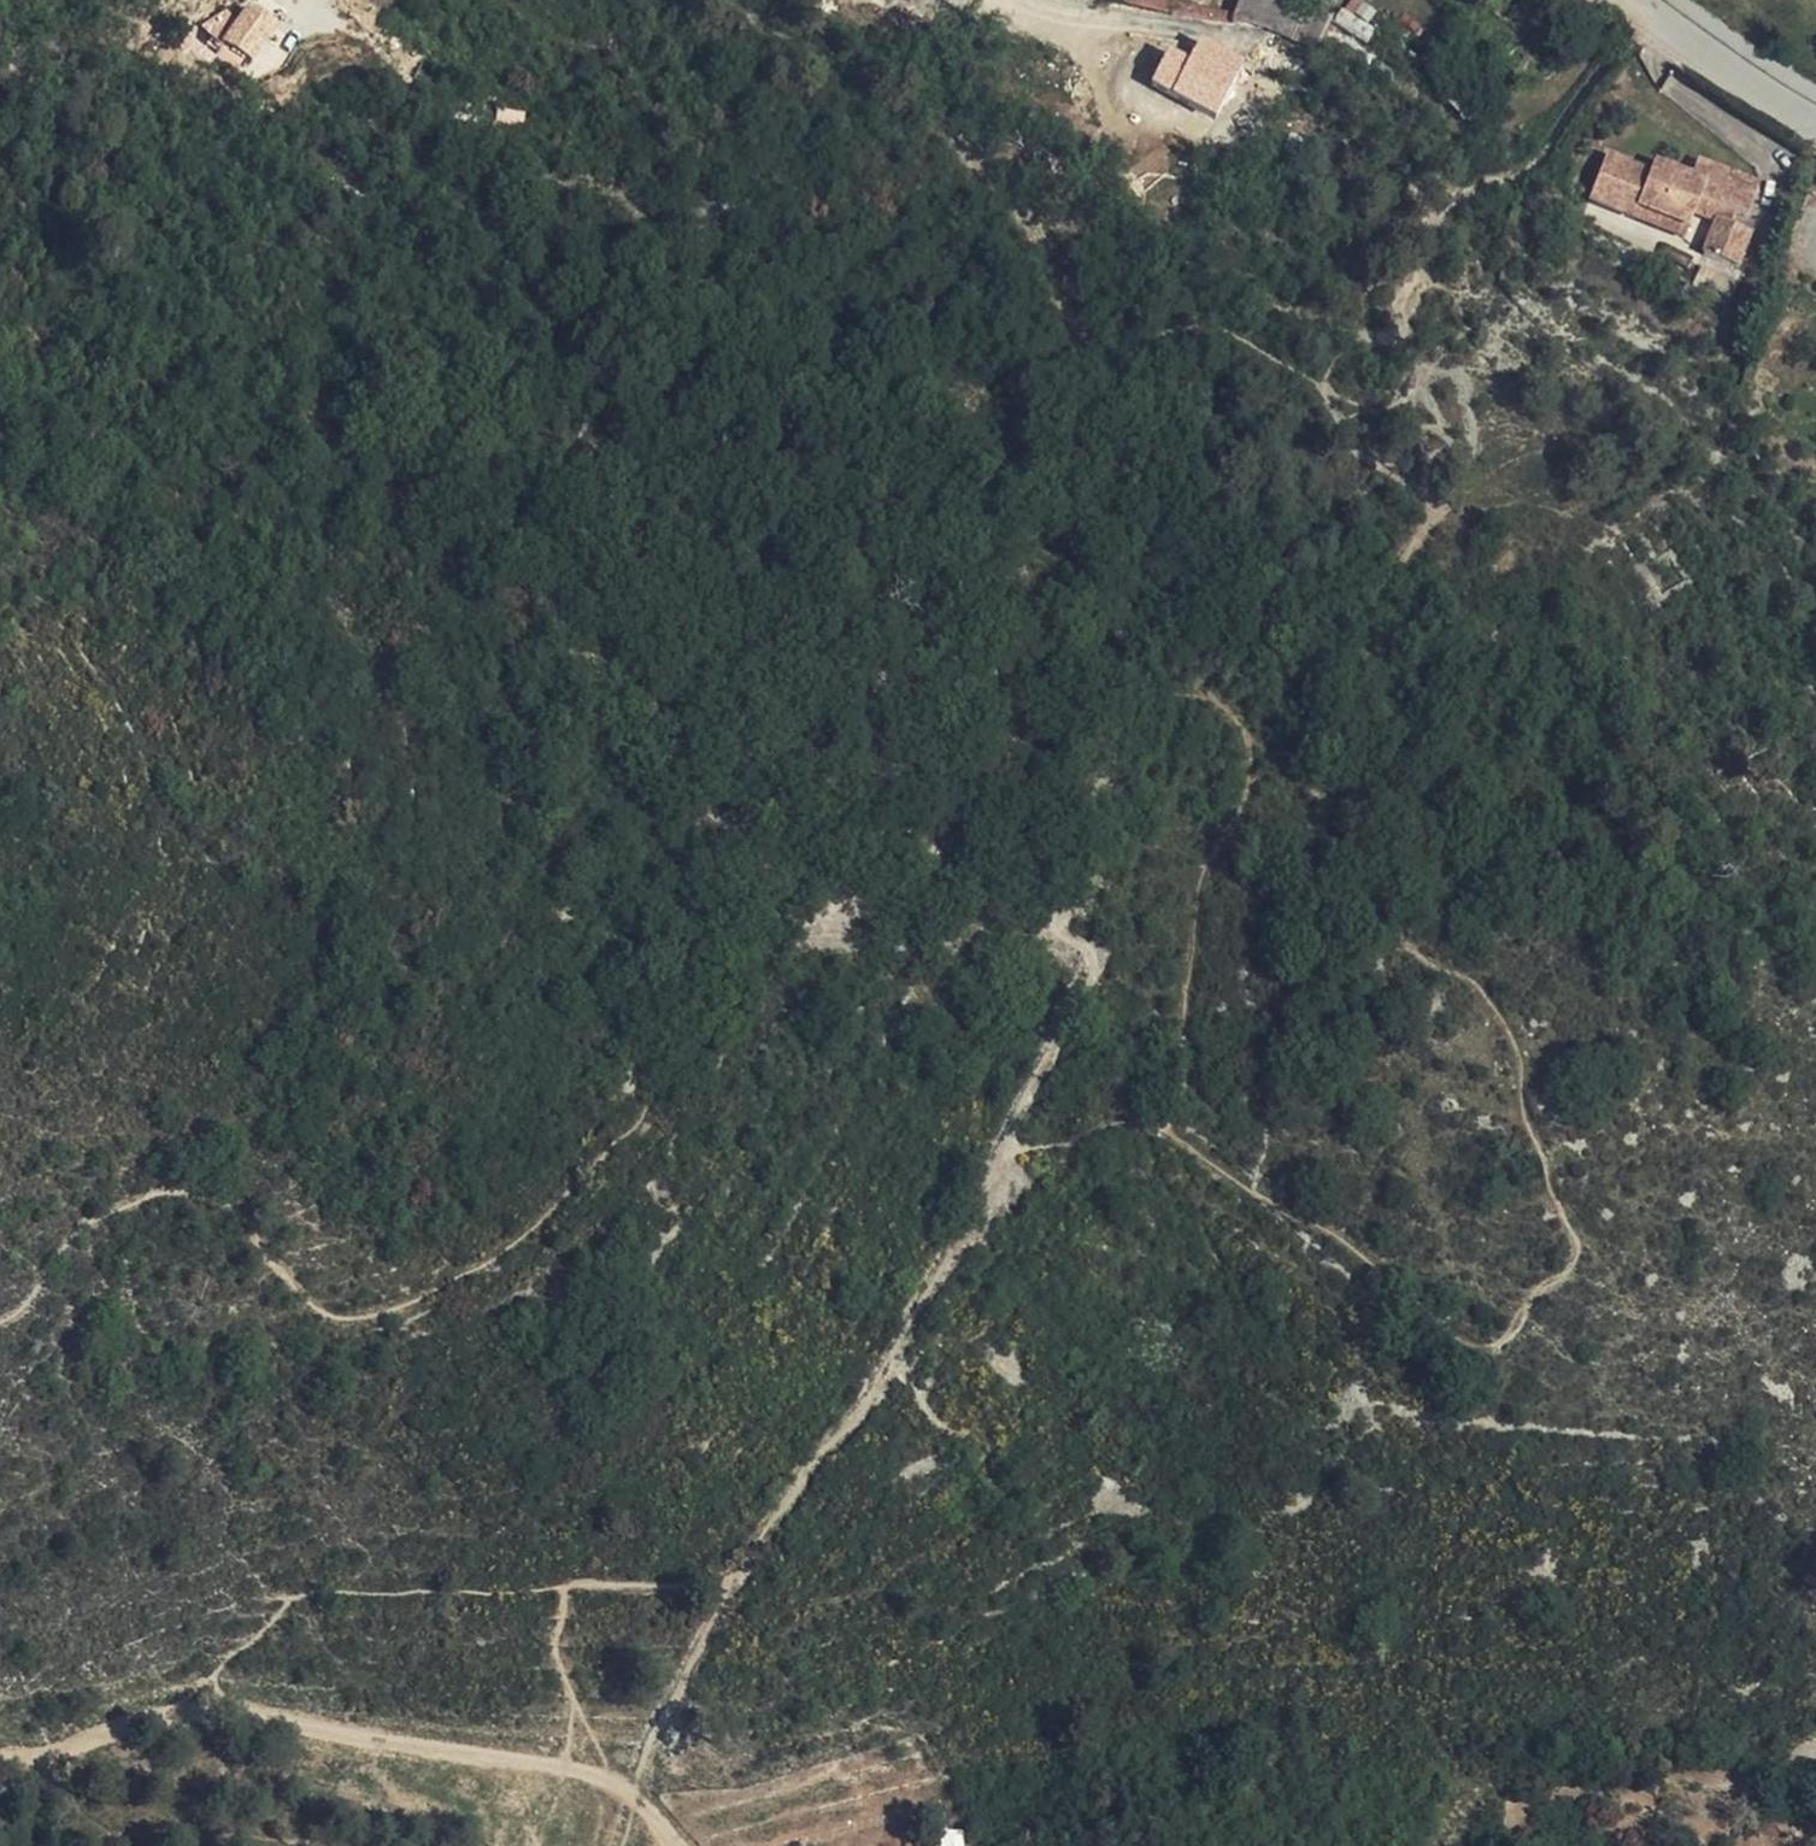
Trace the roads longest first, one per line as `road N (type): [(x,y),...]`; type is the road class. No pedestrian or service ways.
road 1 (track): [(0,1754),(241,1711),(623,1782),(684,1845)]
road 2 (track): [(1020,0),(1246,44)]
road 3 (residential): [(1641,0),(1815,114)]

